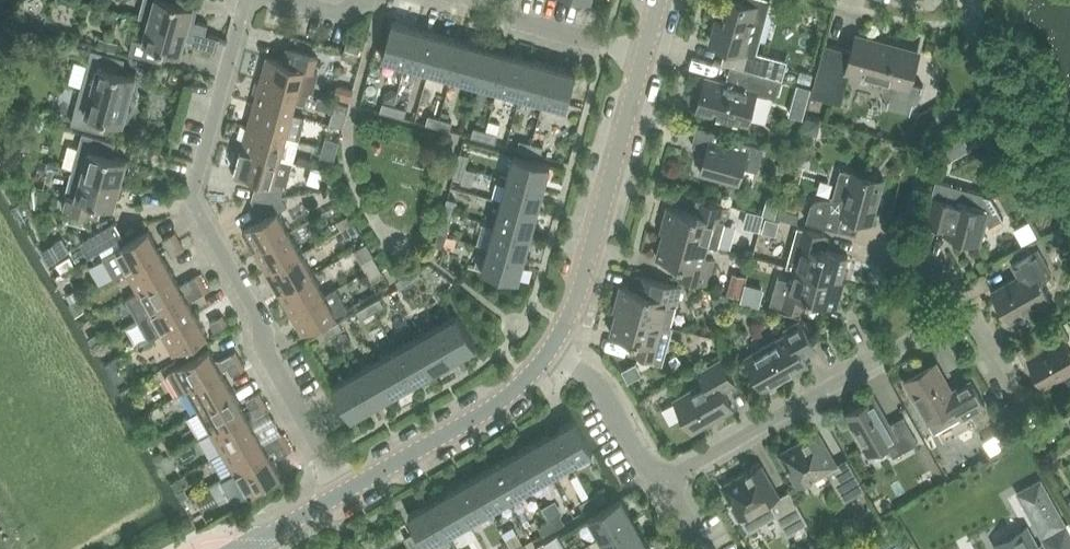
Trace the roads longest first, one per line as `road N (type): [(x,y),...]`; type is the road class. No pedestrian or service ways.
road 1 (residential): [(344,492),(269,358),(260,320),(202,210),(247,0)]
road 2 (residential): [(664,480),(967,309)]
road 3 (unclassified): [(550,349),(579,290),(643,53)]
road 4 (unclassified): [(344,492),(486,411),(550,349)]
road 5 (residential): [(467,0),(643,53)]
road 6 (residential): [(664,480),(646,469),(605,393),(550,349)]
road 7 (residential): [(967,309),(1035,422)]

